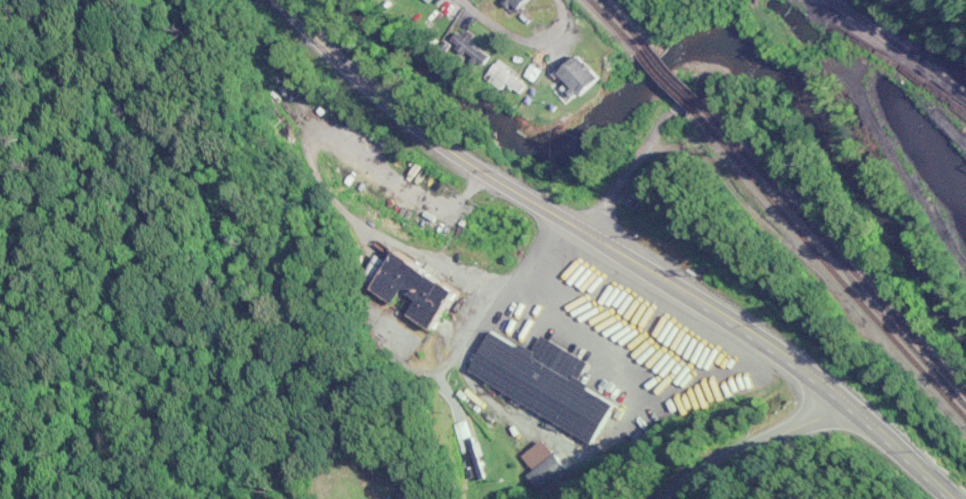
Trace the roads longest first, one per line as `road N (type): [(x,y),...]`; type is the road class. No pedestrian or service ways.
road 1 (primary): [(949,498),(882,434),(778,353),(589,232)]
road 2 (primary): [(284,0),(425,132),(589,232)]
road 3 (residential): [(672,498),(841,403)]
road 4 (residential): [(464,0),(534,42),(562,29),(562,0)]

